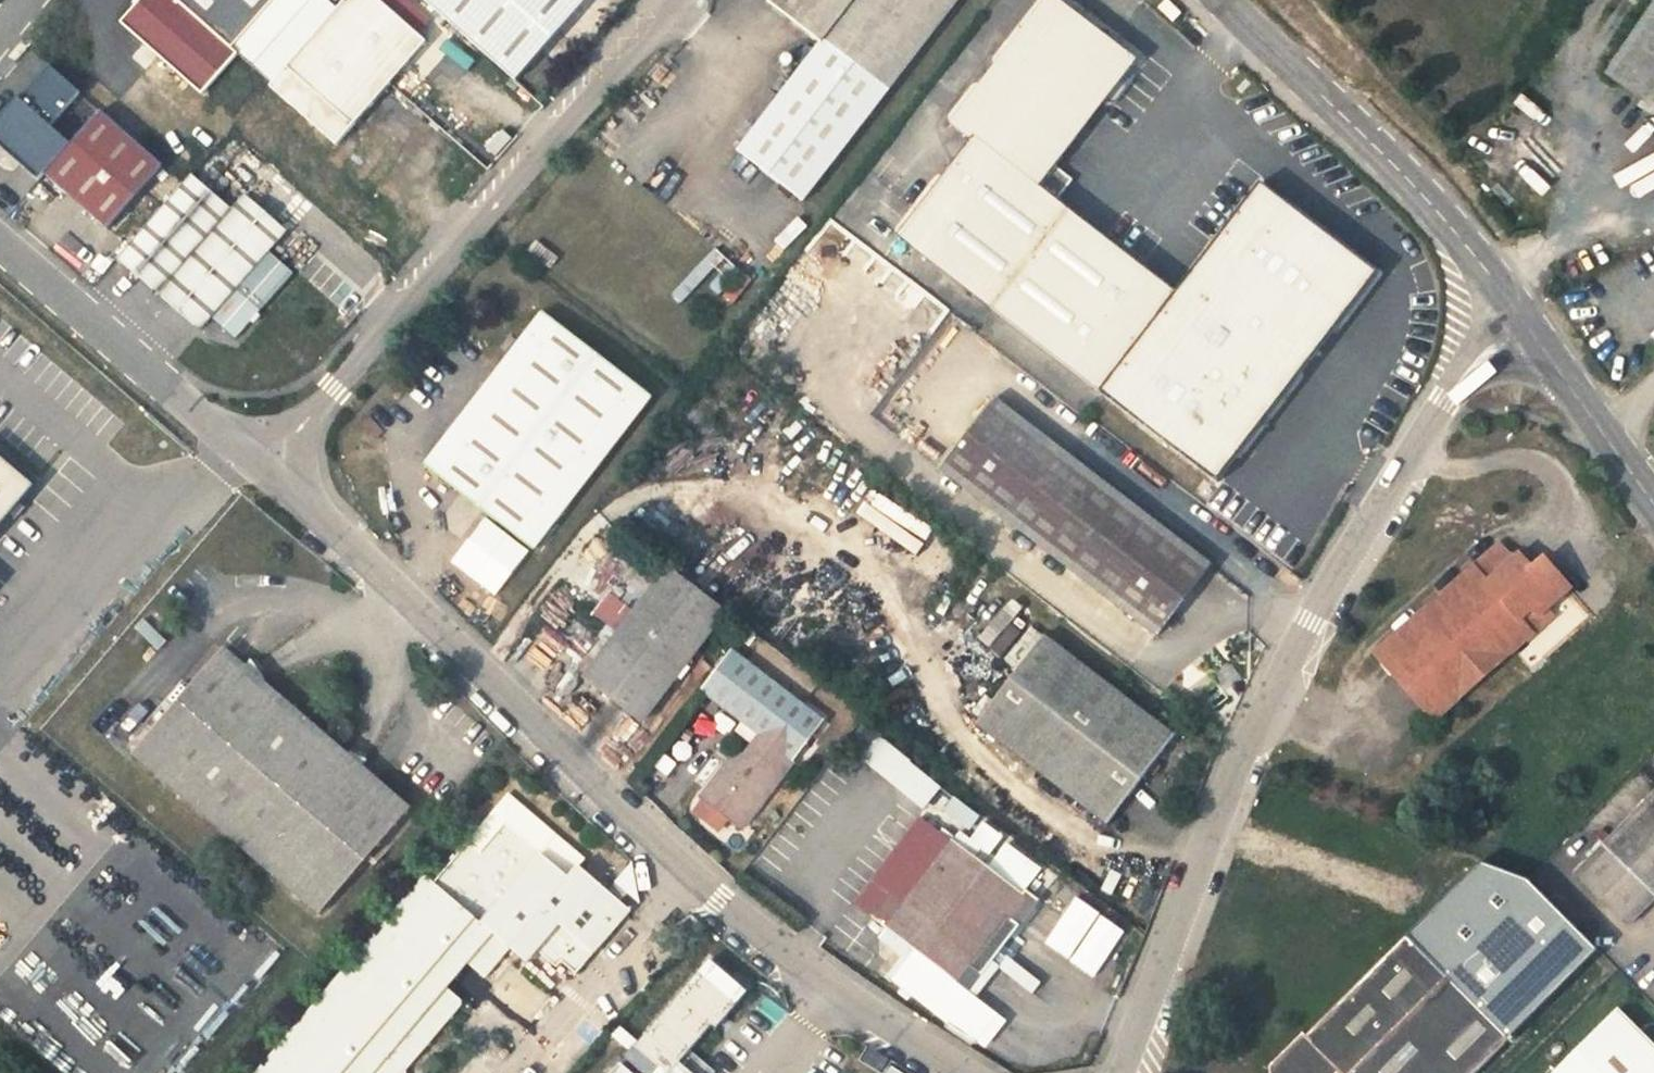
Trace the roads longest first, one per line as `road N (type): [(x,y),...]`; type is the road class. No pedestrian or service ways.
road 1 (unclassified): [(263,468),(720,901),(828,991),(961,1072)]
road 2 (unclassified): [(1522,320),(1443,400),(1308,626),(1232,778),(1113,1072)]
road 3 (unclassified): [(677,0),(263,468)]
road 4 (tertiary): [(1224,0),(1431,199),(1522,320)]
road 5 (unclassified): [(0,240),(263,468)]
road 6 (tertiary): [(1522,320),(1653,498)]

